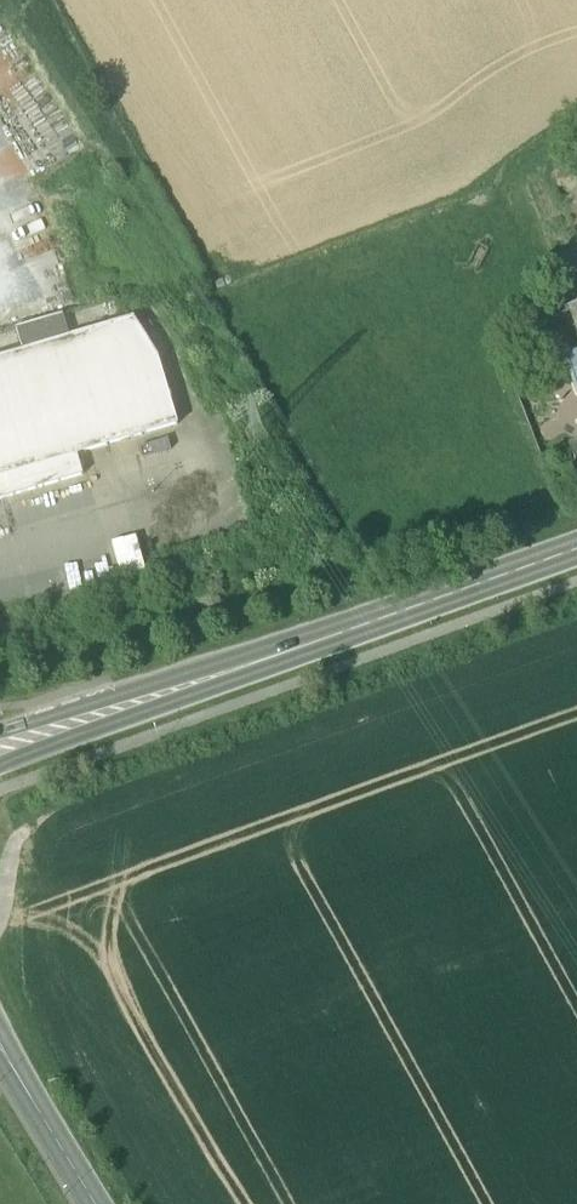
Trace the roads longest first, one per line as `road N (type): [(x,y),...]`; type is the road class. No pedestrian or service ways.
road 1 (secondary): [(576,551),(0,751)]
road 2 (unclassified): [(0,1045),(95,1203)]

